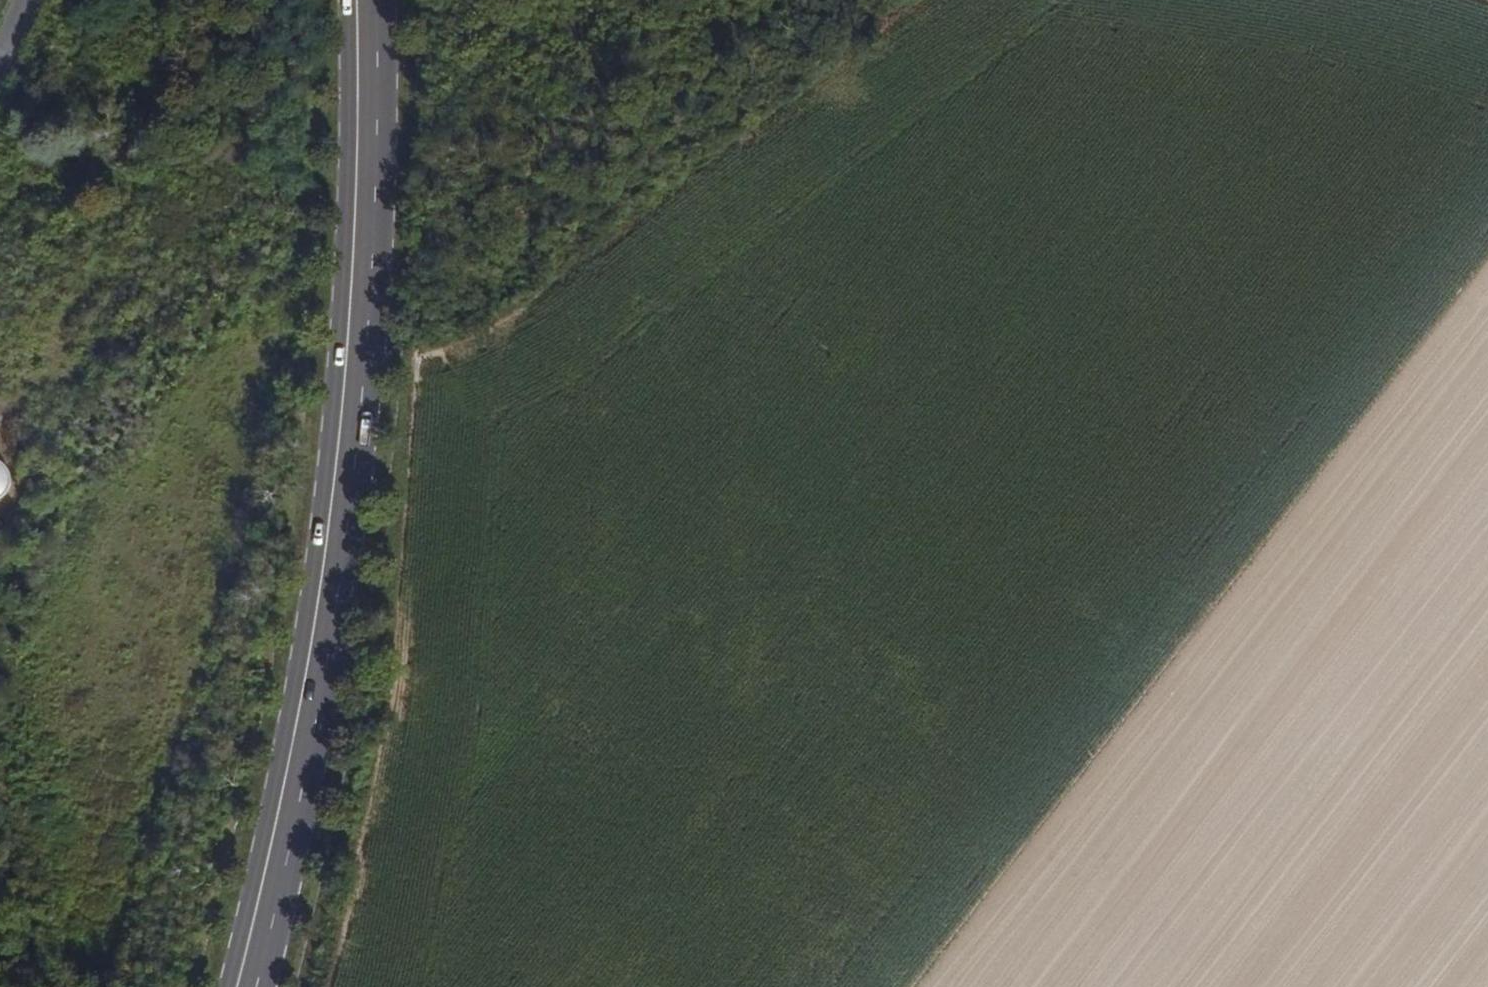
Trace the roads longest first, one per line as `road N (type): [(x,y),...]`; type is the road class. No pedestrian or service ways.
road 1 (primary): [(244,986),(303,724),(352,390),(365,0)]

